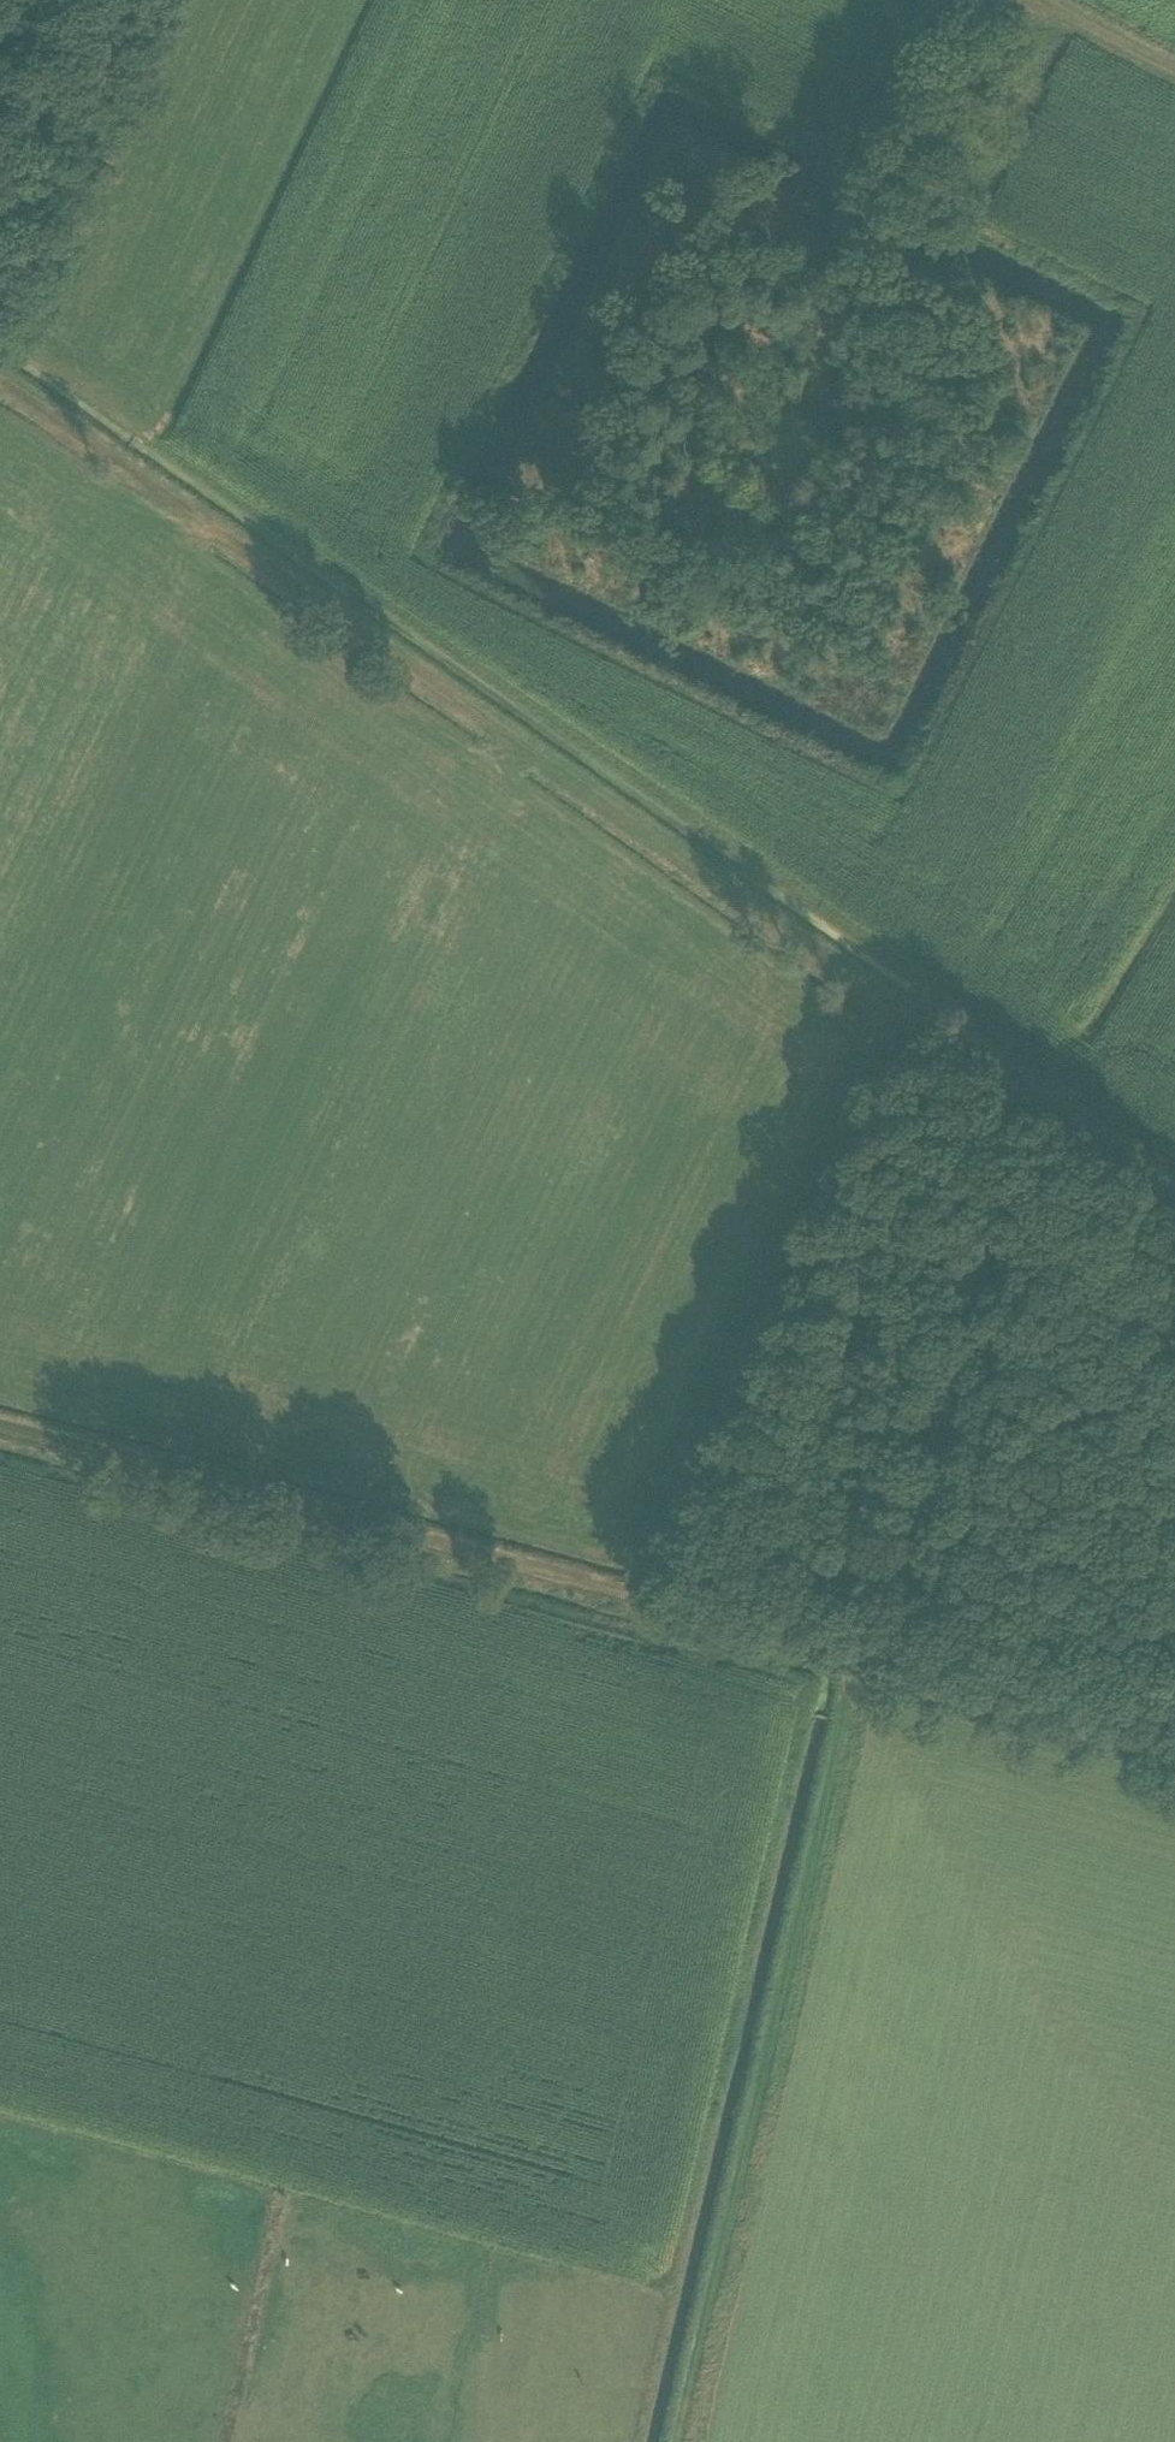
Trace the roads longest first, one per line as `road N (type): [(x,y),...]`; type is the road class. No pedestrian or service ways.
road 1 (track): [(1174,73),(1031,0)]

